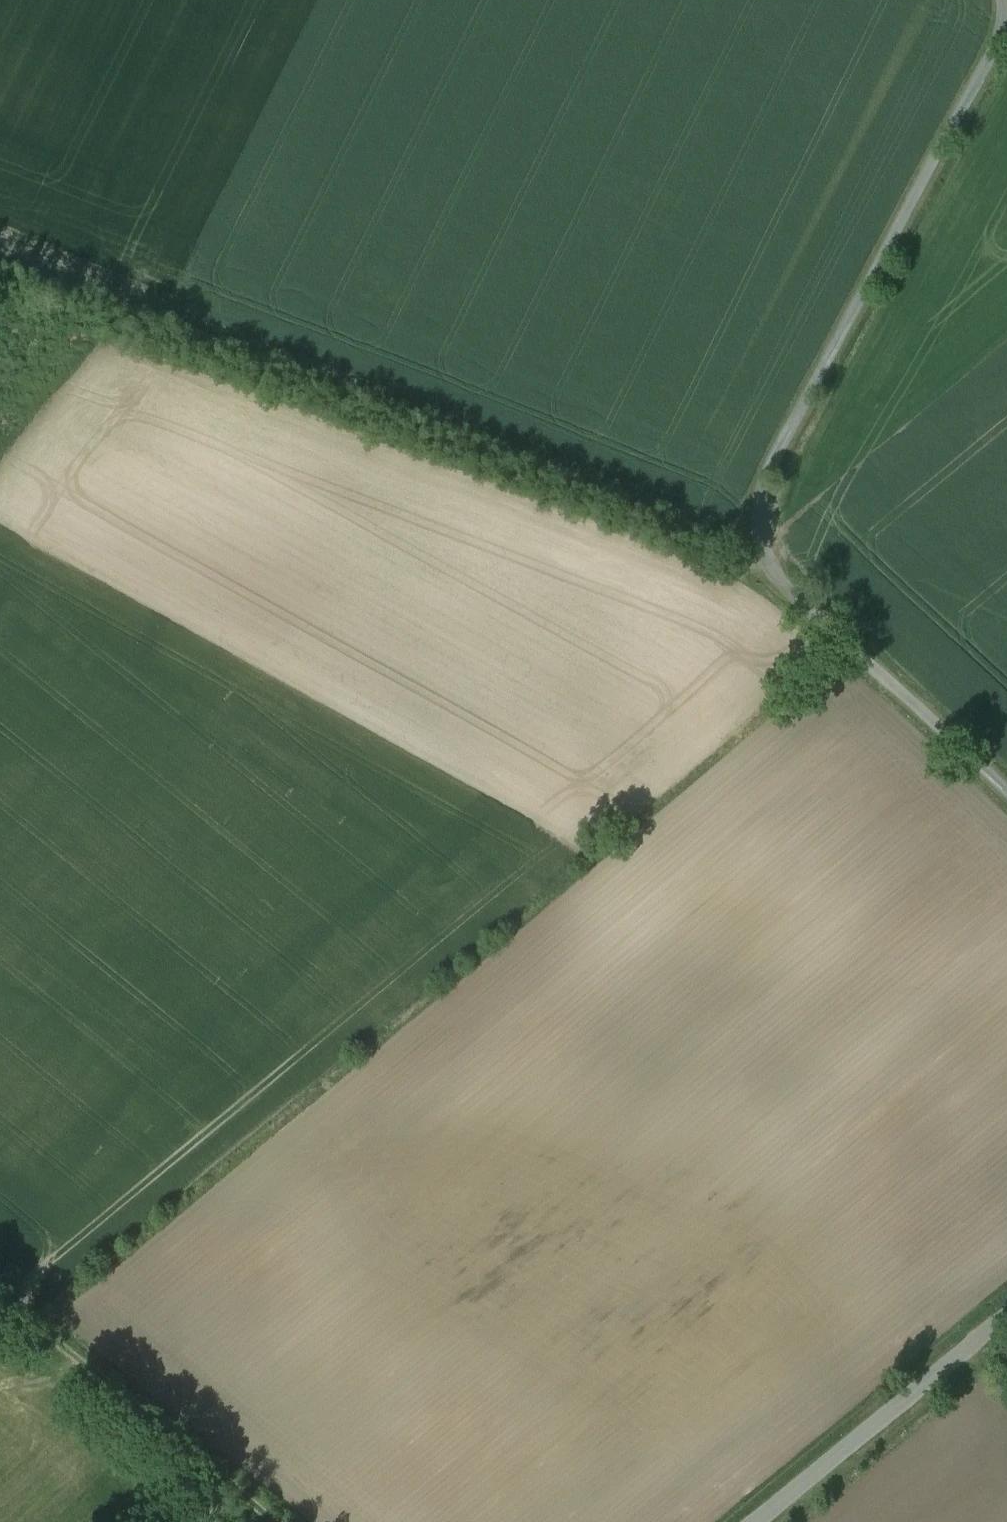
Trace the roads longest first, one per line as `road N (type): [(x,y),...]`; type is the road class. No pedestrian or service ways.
road 1 (track): [(26,1303),(36,1325),(276,1521)]
road 2 (tertiary): [(759,1521),(1006,1317)]

